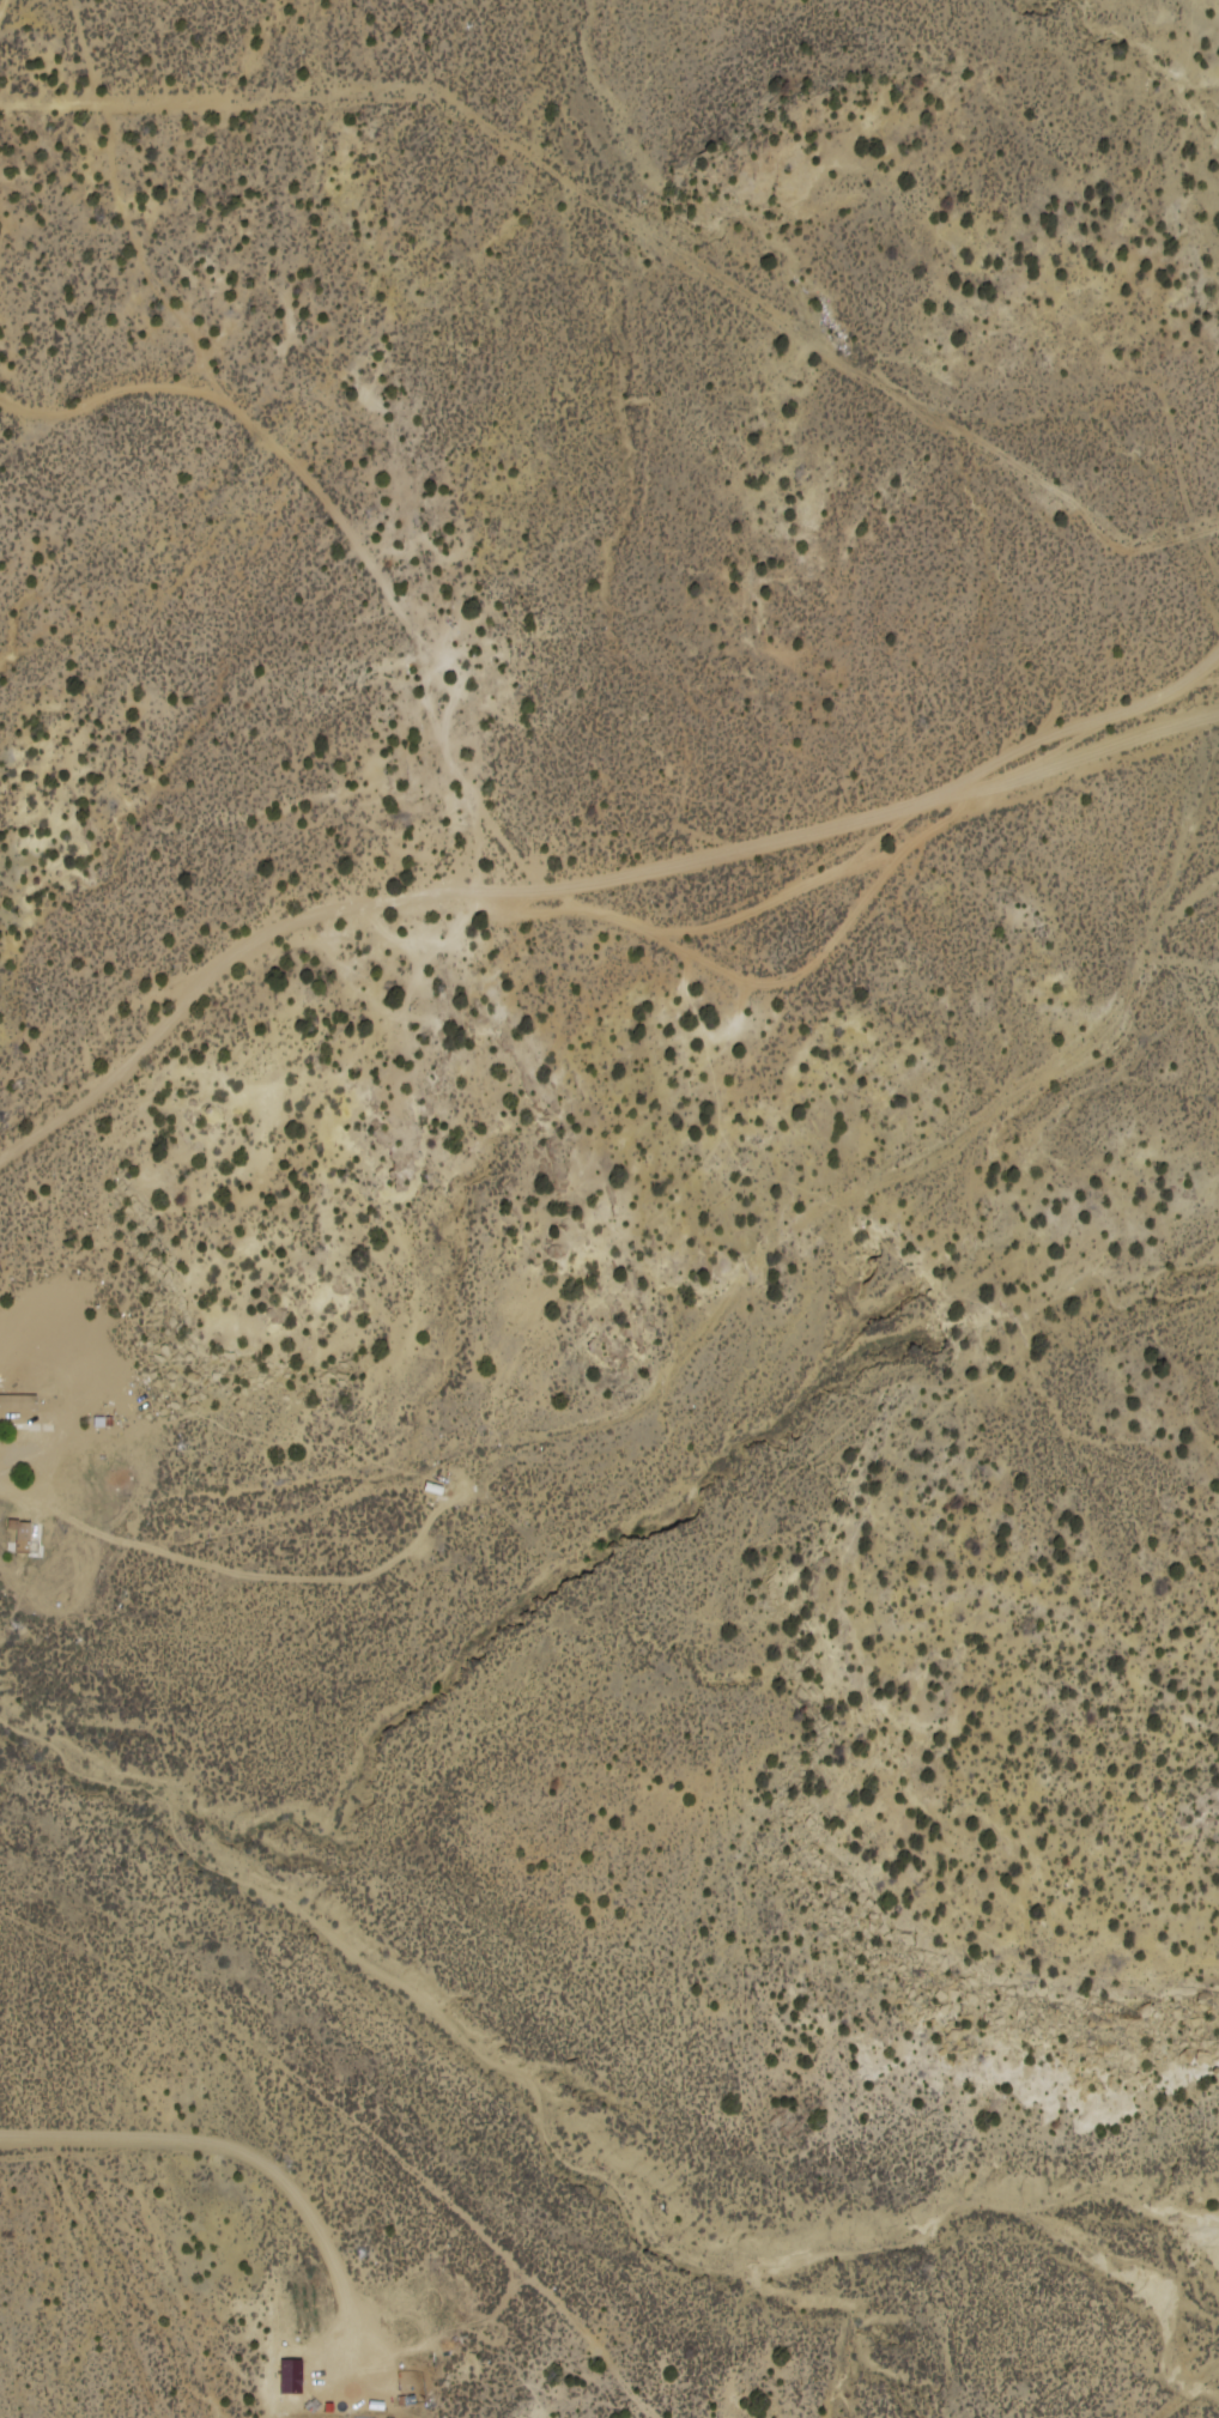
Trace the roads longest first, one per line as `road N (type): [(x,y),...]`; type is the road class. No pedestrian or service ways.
road 1 (residential): [(1218,701),(1130,717),(942,799),(615,886),(486,868),(310,944),(0,1195)]
road 2 (track): [(659,2417),(562,2315),(509,2279),(490,2308),(396,2359),(296,2198),(231,2145),(66,2132),(0,2138)]
road 3 (track): [(569,0),(814,107)]

